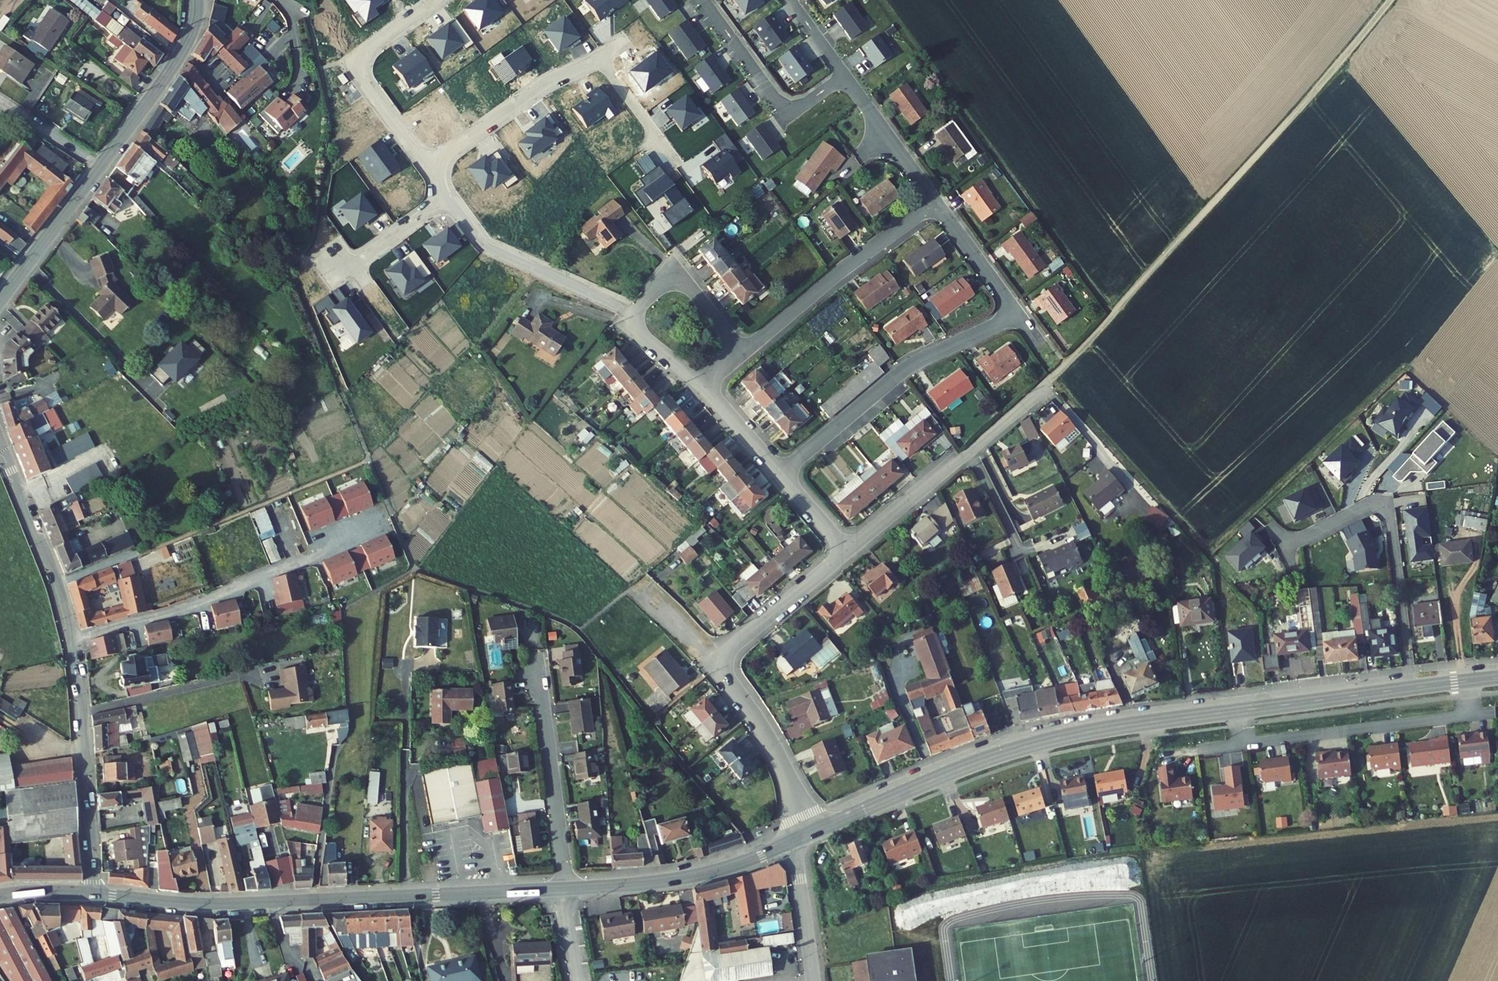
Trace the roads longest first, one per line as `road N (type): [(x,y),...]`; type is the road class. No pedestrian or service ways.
road 1 (tertiary): [(1413,688),(1057,738),(975,762),(812,834)]
road 2 (tertiary): [(94,893),(214,904),(567,888)]
road 3 (track): [(1390,0),(1106,320)]
road 4 (residential): [(848,551),(721,663),(767,735),(812,834)]
road 5 (residential): [(1106,320),(980,444),(848,551)]
road 6 (residential): [(72,641),(178,611),(374,532)]
road 7 (residential): [(1286,545),(1370,503),(1385,505),(1413,688)]
road 8 (residential): [(780,473),(907,368),(1018,314)]
road 9 (tertiary): [(94,893),(72,641)]
road 10 (residential): [(741,353),(936,202)]
road 11 (tertiary): [(567,888),(688,877),(794,841)]
road 12 (residential): [(567,888),(537,659)]
road 13 (residential): [(436,0),(357,64),(431,167)]
road 14 (residential): [(448,196),(493,246),(634,314)]
road 15 (residential): [(431,167),(546,83),(599,58)]
road 16 (tertiary): [(72,641),(0,454)]
road 17 (tertiary): [(101,165),(184,49),(197,0)]
road 18 (residential): [(634,314),(673,263),(741,353)]
road 19 (tertiary): [(0,300),(101,165)]
road 20 (residential): [(936,202),(845,76)]
road 21 (residential): [(705,0),(778,98),(804,105)]
road 22 (residential): [(794,841),(813,980)]
road 23 (residential): [(936,202),(1018,314)]
road 24 (residential): [(599,58),(674,159)]
road 25 (residential): [(101,165),(0,100)]

